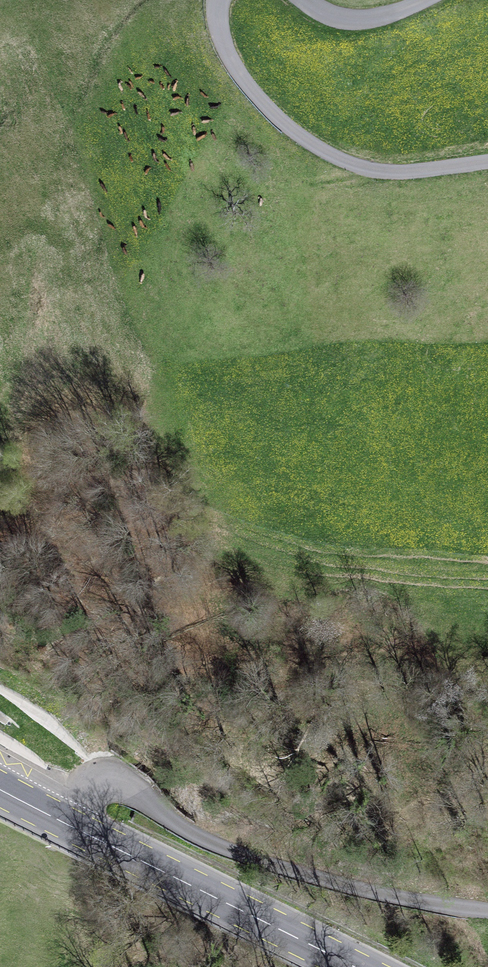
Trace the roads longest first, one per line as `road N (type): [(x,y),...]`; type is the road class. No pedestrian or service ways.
road 1 (unclassified): [(64,820),(78,801),(121,790),(199,842),(255,864),(487,911)]
road 2 (unclassified): [(487,162),(418,172),(364,168),(311,146),(253,93),(222,43),(216,0)]
road 3 (primary): [(351,966),(64,820)]
road 4 (unclassified): [(305,0),(343,20),(395,15),(422,0)]

